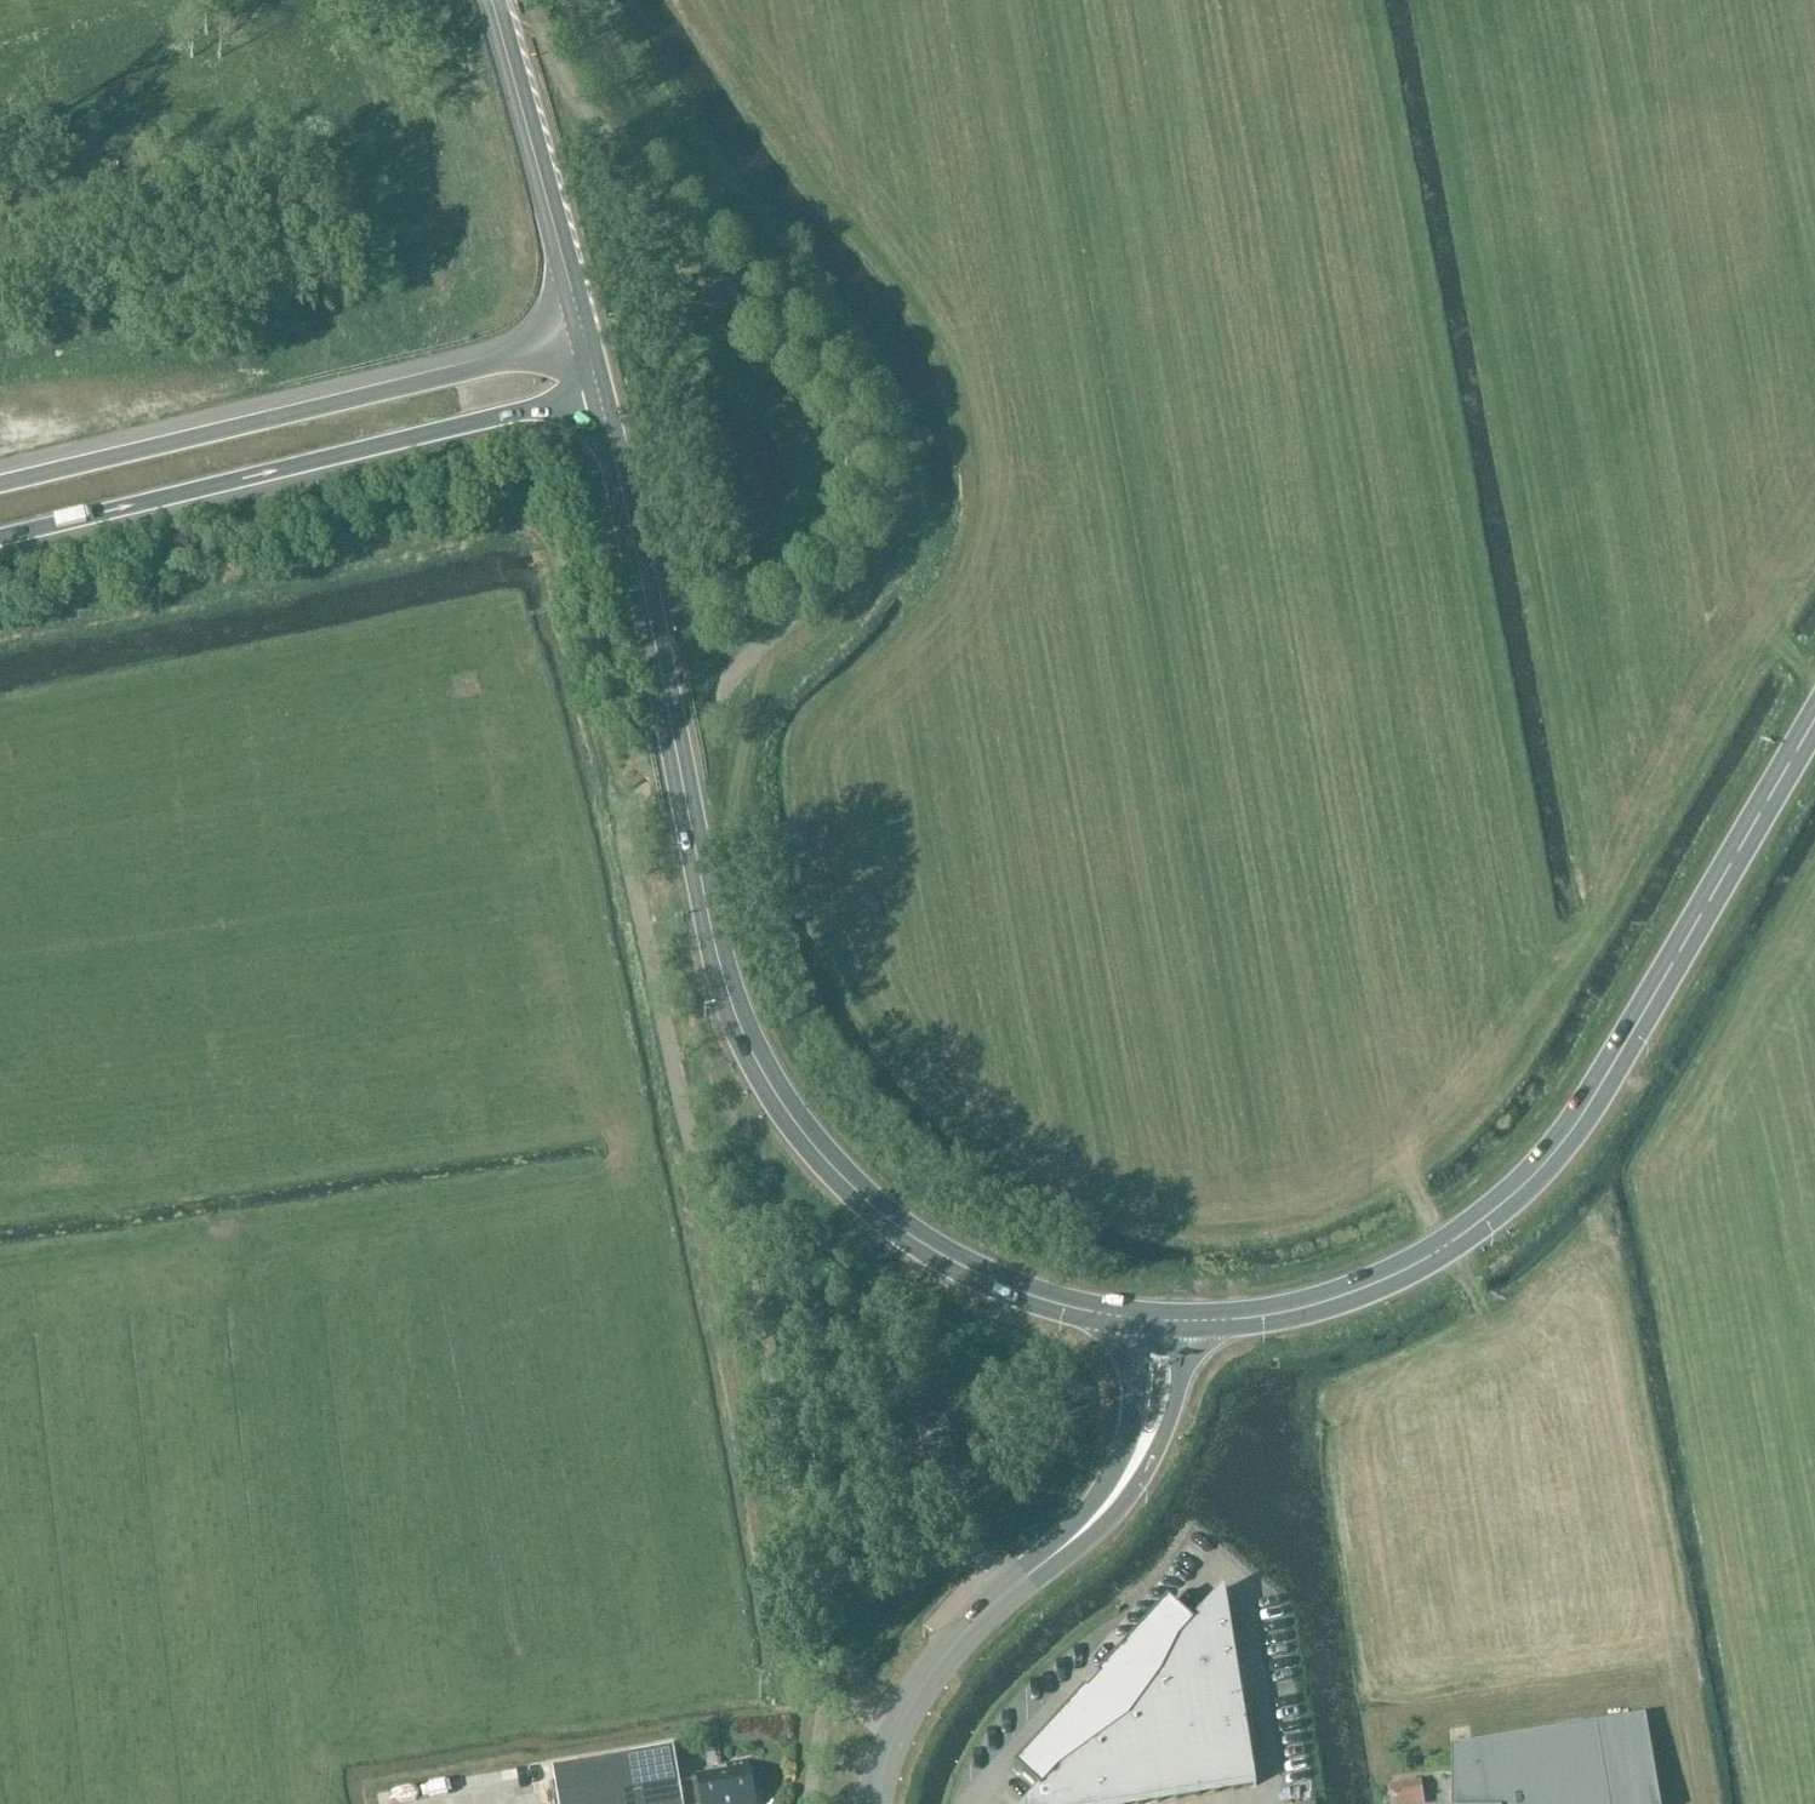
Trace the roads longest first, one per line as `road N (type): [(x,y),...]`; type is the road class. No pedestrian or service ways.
road 1 (secondary): [(1135,1320),(1007,1287),(902,1231),(814,1147),(756,1061),(714,943),(598,394)]
road 2 (secondary): [(1184,1322),(1262,1317),(1364,1289),(1430,1257),(1520,1189),(1580,1120),(1814,720)]
road 3 (motorway): [(0,538),(598,394)]
road 4 (motorway): [(586,343),(0,482)]
road 5 (secondary): [(586,343),(491,0)]
road 6 (tertiary): [(873,1803),(897,1731),(933,1671),(990,1607),(1058,1552)]
road 7 (tertiary): [(1058,1552),(1079,1548),(1107,1524),(1154,1457),(1182,1374),(1184,1322)]
road 8 (tertiary): [(1135,1320),(1124,1447),(1058,1552)]

